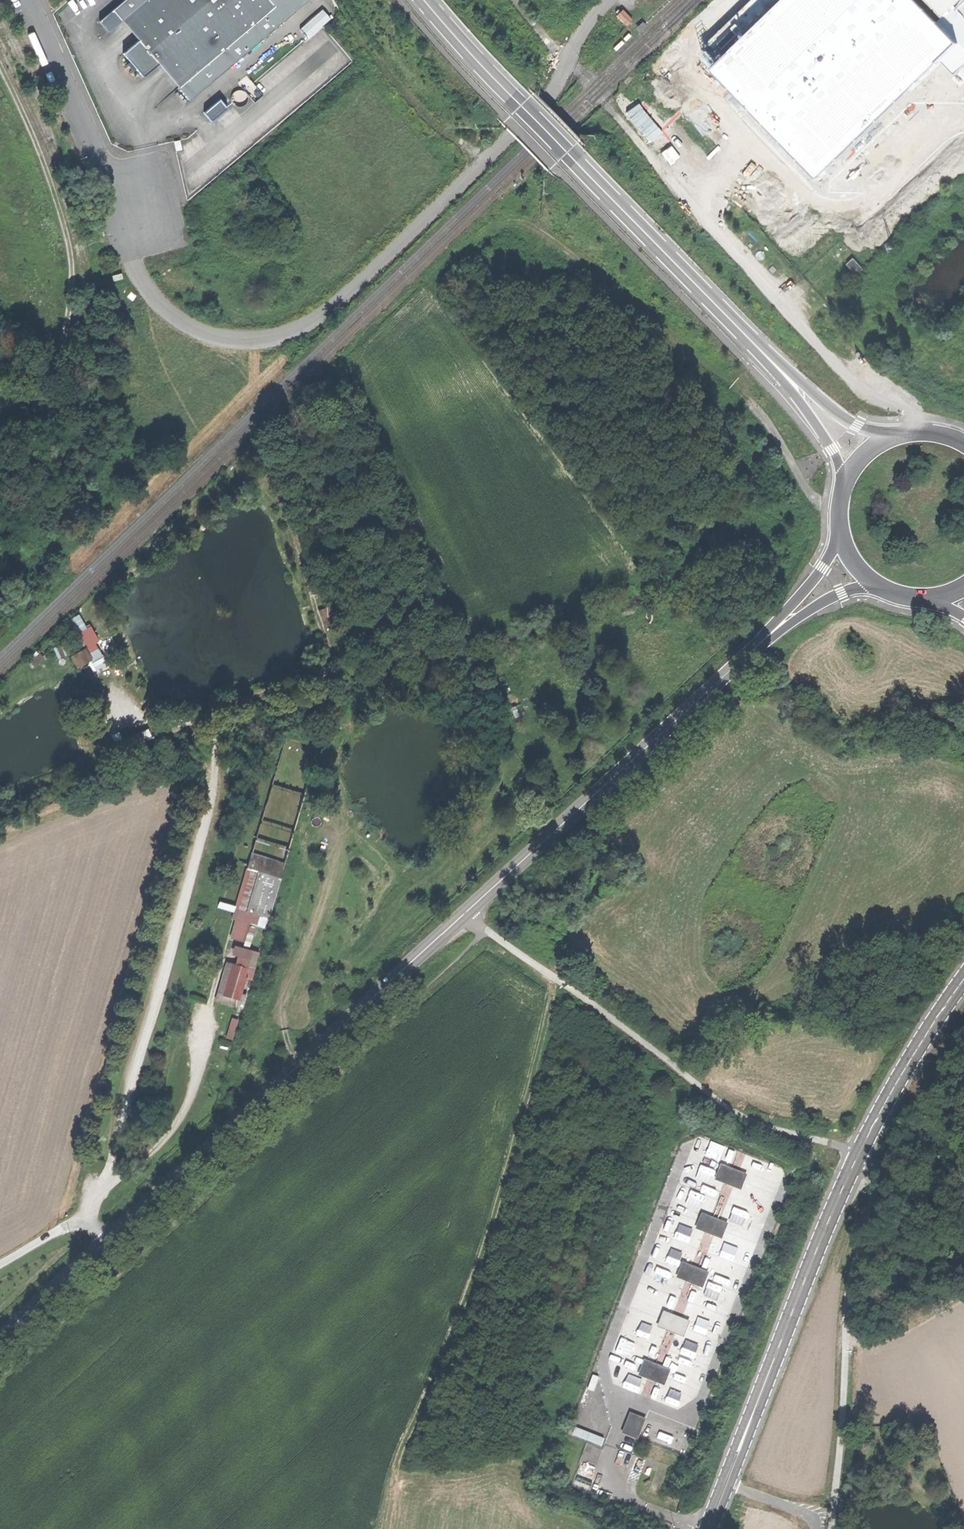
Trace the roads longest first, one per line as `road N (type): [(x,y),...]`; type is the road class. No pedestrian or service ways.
road 1 (unclassified): [(24,0),(147,289),(201,330),(250,337),(297,327),(351,289),(549,98),(581,32),(607,0)]
road 2 (secondary): [(106,1242),(758,645)]
road 3 (primary): [(963,977),(859,1151),(707,1528)]
road 4 (track): [(101,1188),(214,786),(211,734),(141,727)]
road 5 (track): [(427,280),(500,225),(542,232),(748,400),(807,491),(827,503)]
road 6 (primary): [(419,0),(756,345)]
road 7 (track): [(36,388),(68,320),(69,250),(45,166),(0,66)]
road 8 (track): [(604,102),(819,347)]
road 9 (track): [(490,157),(419,109),(340,0)]
road 10 (primary): [(892,438),(837,413),(756,345)]
road 11 (primary): [(756,345),(823,433),(848,481)]
road 12 (secondary): [(841,528),(824,566),(758,645)]
road 13 (secondary): [(0,1339),(106,1242)]
road 14 (secondary): [(758,645),(822,602),(877,583)]
road 15 (track): [(928,417),(869,391),(819,347)]
road 16 (unclassified): [(0,1263),(71,1223),(88,1225),(106,1242)]

